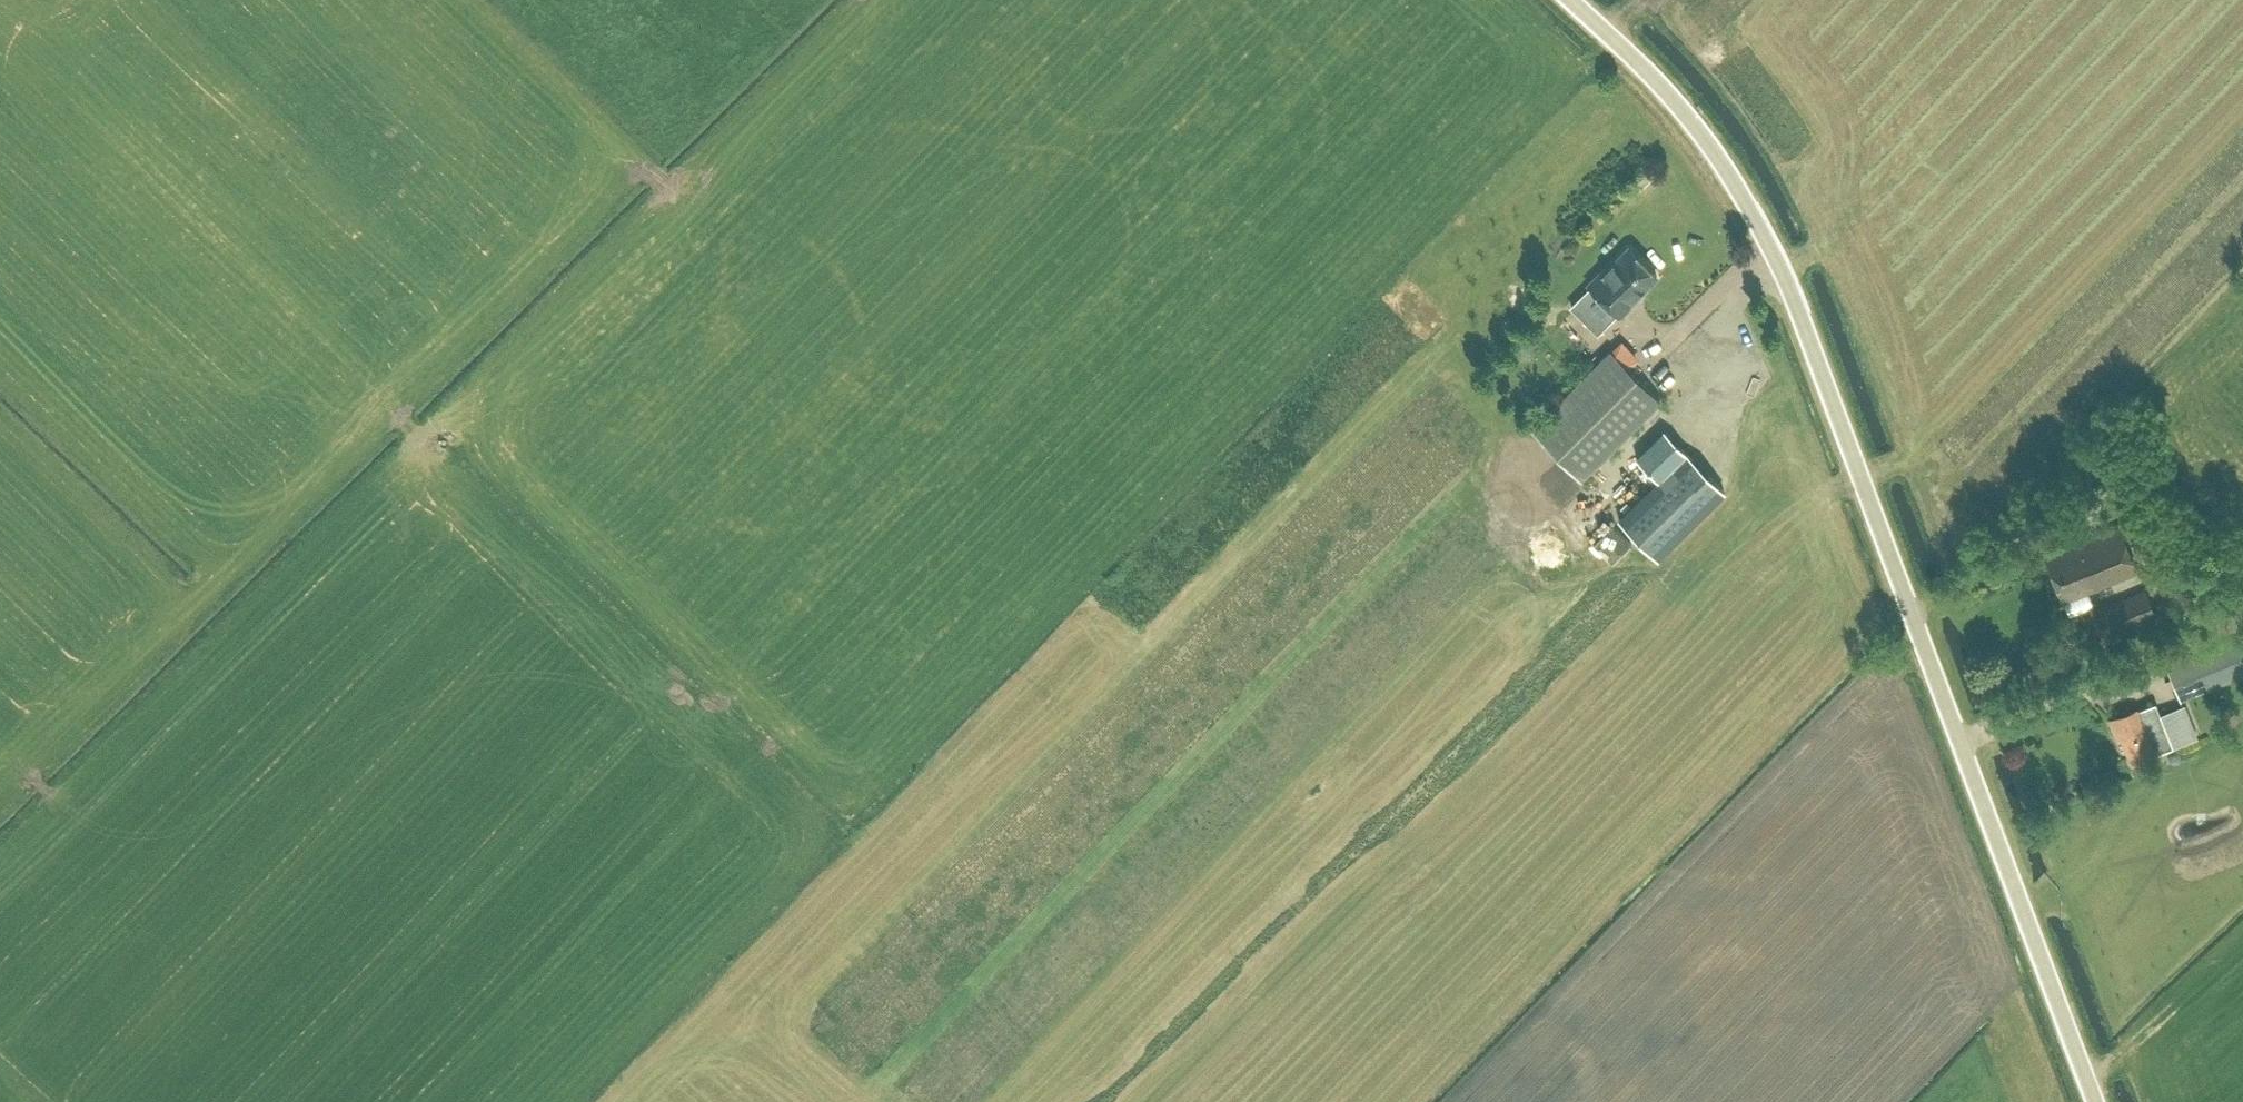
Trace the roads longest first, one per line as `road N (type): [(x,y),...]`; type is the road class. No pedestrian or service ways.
road 1 (unclassified): [(2103,1101),(1817,332),(1746,189),(1690,106),(1582,0)]

